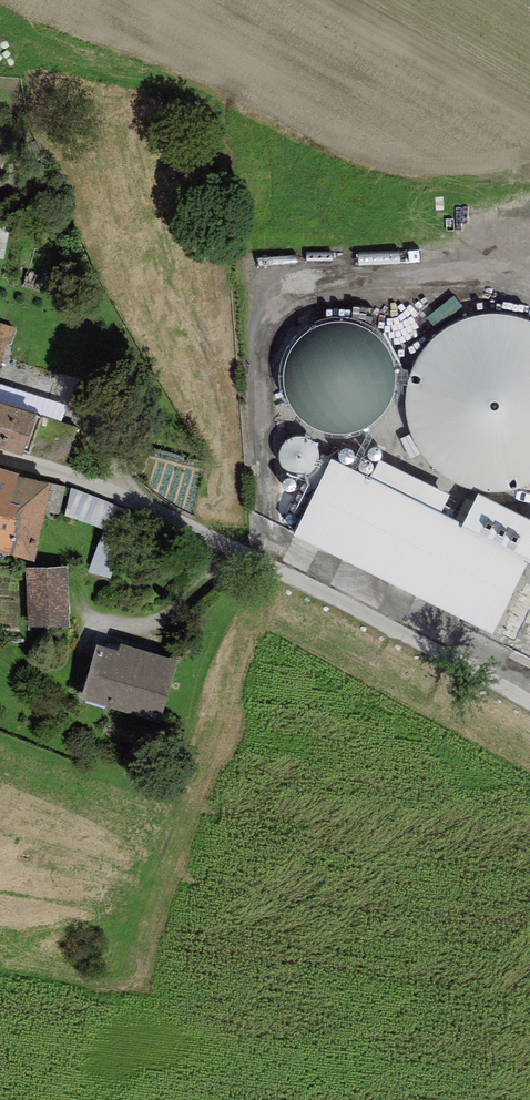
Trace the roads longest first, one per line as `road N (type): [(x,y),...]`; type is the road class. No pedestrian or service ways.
road 1 (unclassified): [(529,704),(124,495),(0,460)]

